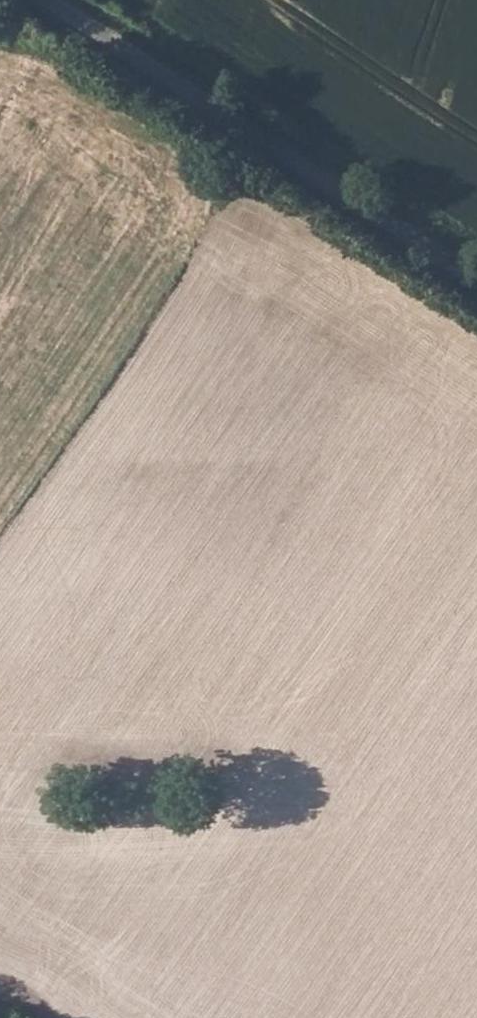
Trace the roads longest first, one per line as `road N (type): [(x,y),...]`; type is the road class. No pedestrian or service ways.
road 1 (unclassified): [(49,0),(476,278)]

